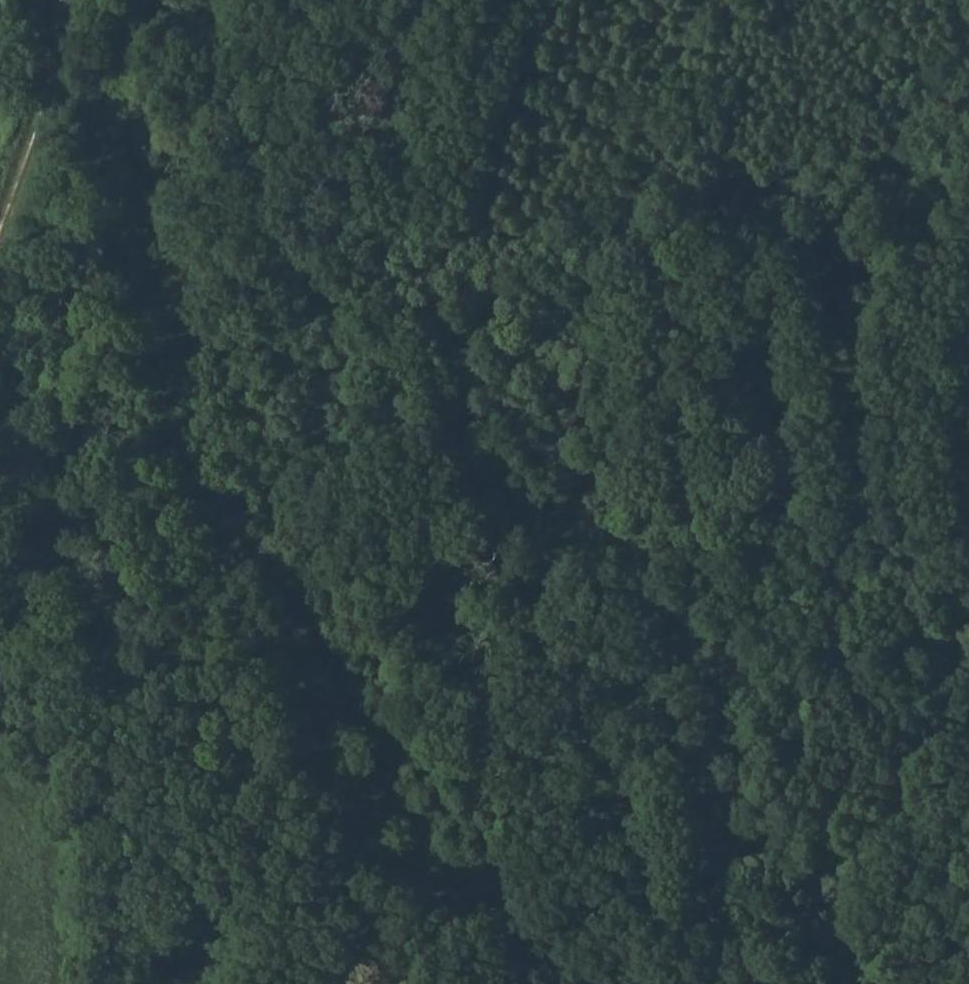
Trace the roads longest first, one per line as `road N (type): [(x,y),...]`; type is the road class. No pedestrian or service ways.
road 1 (track): [(667,983),(499,933),(212,815),(0,699)]
road 2 (track): [(0,225),(46,104),(59,0)]

